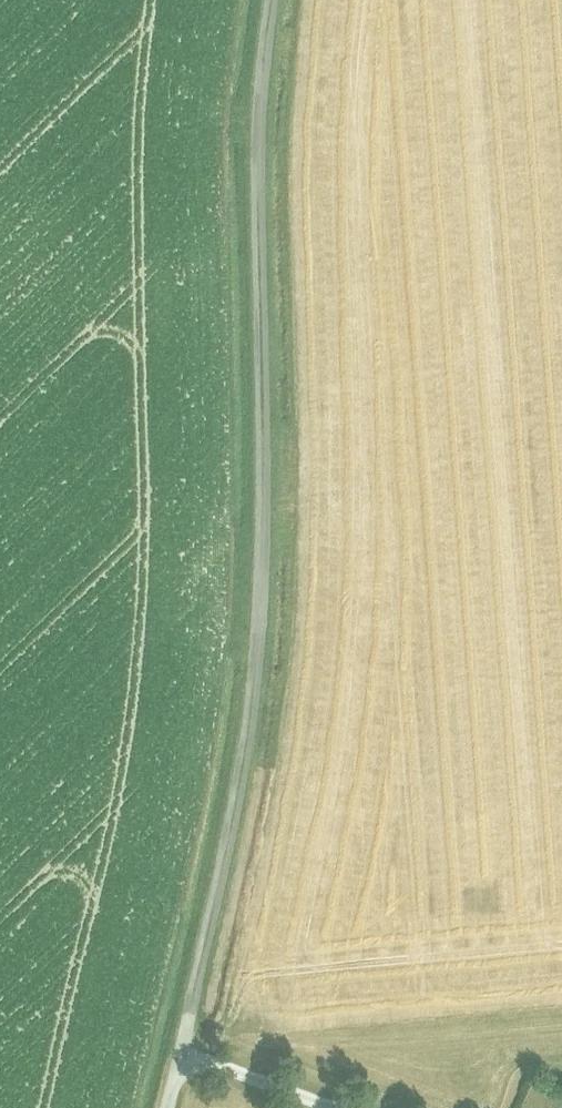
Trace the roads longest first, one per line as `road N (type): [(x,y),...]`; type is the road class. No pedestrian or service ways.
road 1 (unclassified): [(169,1107),(221,874),(262,625),(259,136),(272,0)]

